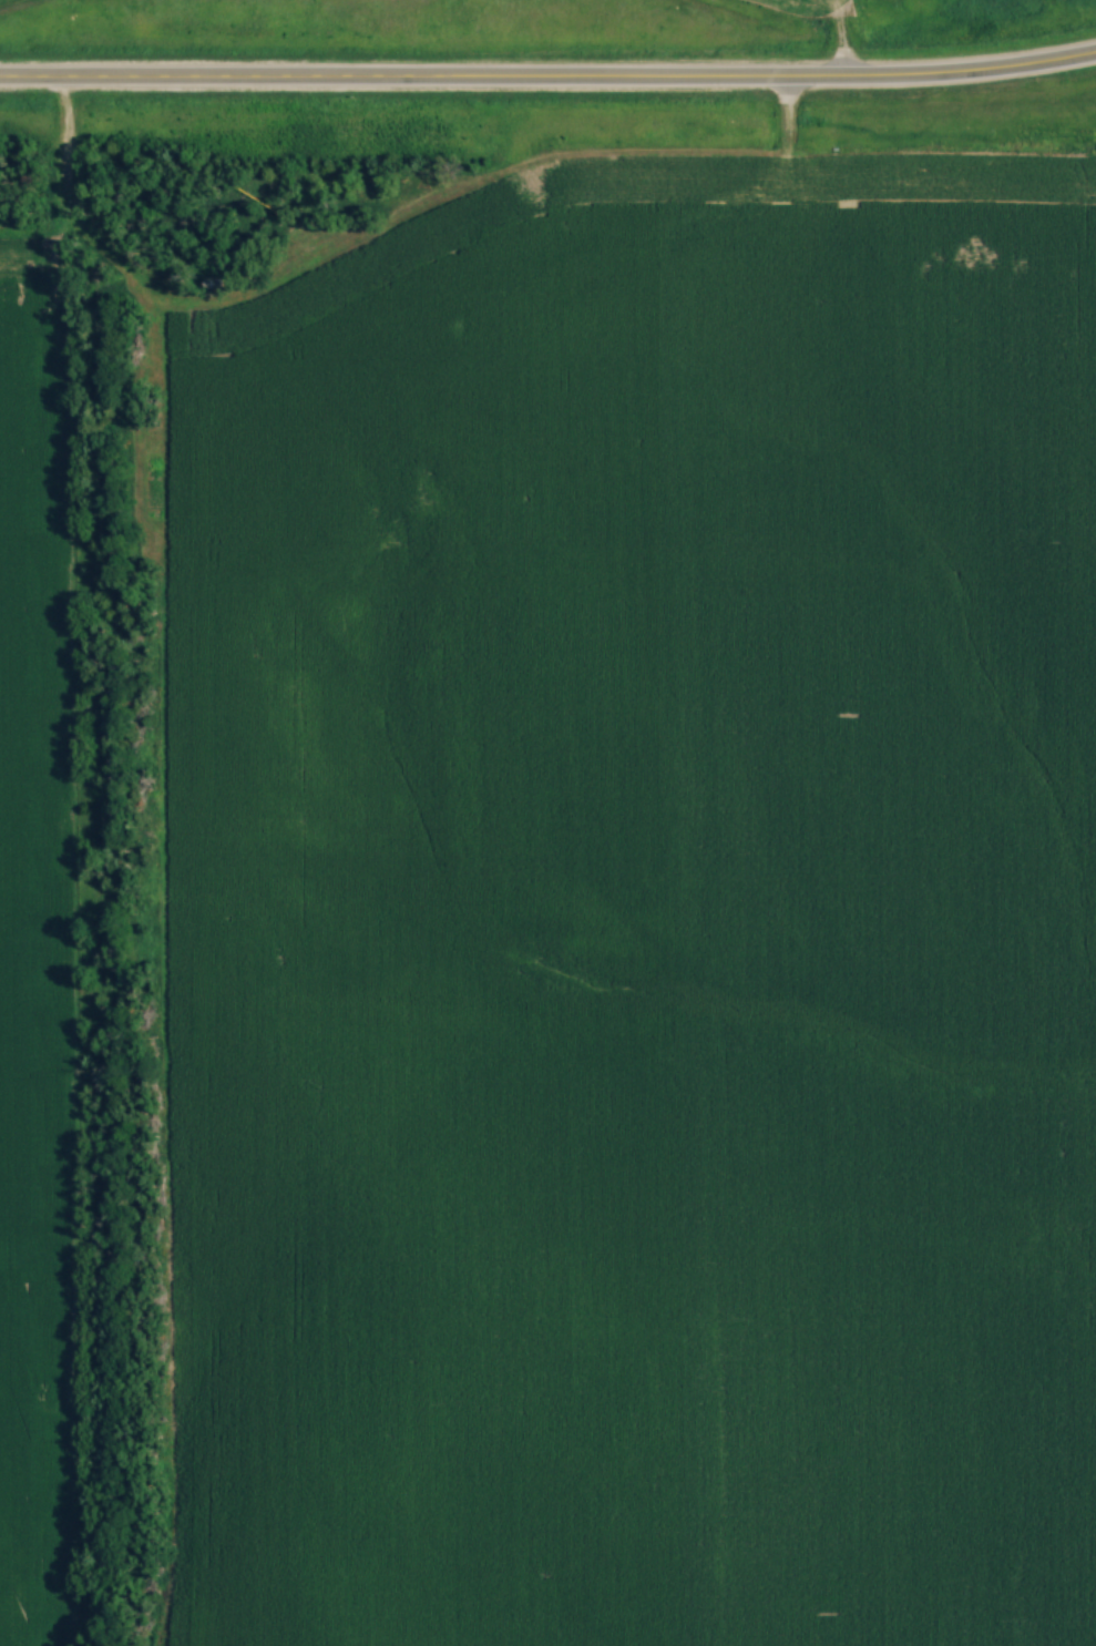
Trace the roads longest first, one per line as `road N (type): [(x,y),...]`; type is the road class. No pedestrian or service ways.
road 1 (secondary): [(0,87),(777,86),(1095,58)]

